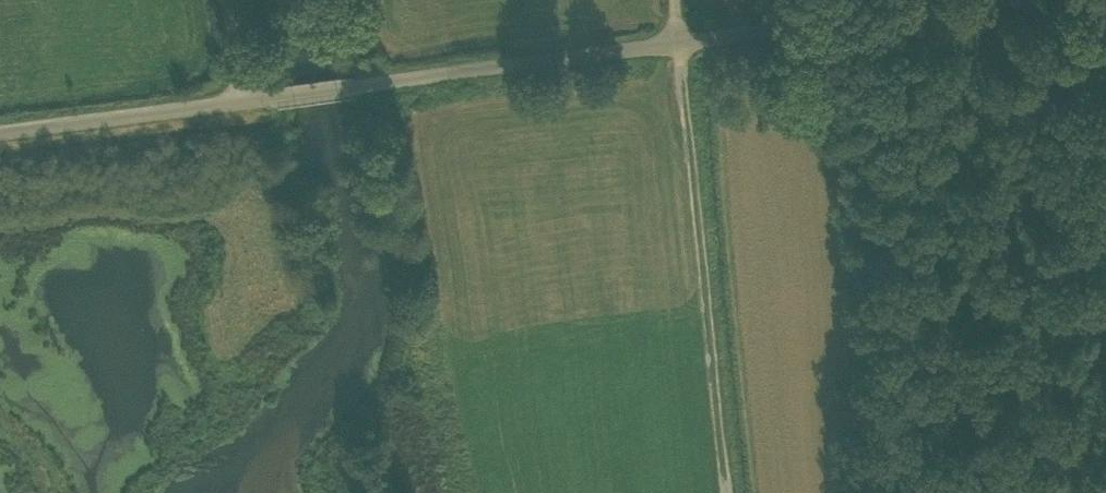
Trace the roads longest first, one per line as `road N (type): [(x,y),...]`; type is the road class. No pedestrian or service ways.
road 1 (residential): [(0,132),(1003,0)]
road 2 (track): [(676,0),(728,492)]

